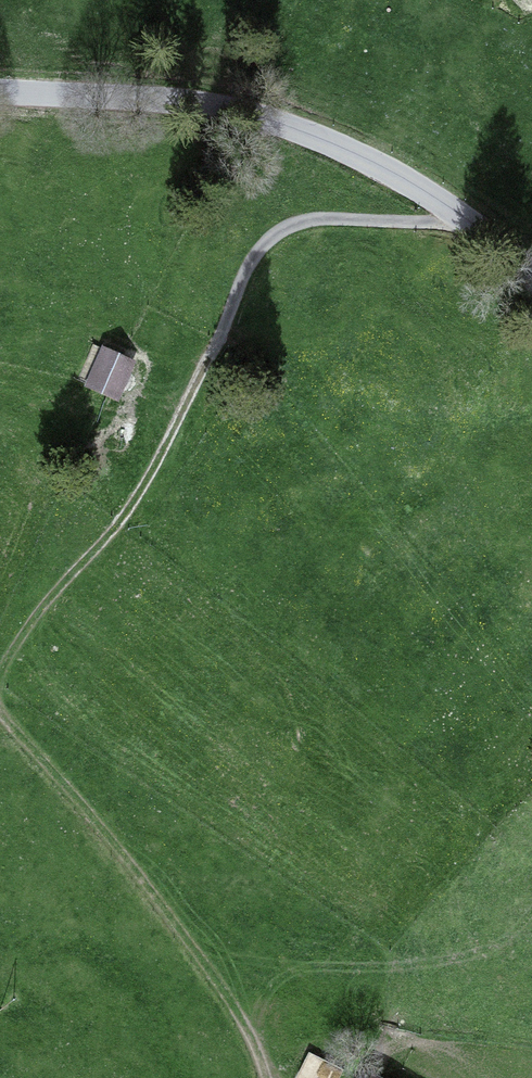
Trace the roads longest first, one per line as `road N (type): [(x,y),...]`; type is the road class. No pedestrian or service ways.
road 1 (track): [(0,665),(119,510),(212,346),(244,259),(270,232),(306,217),(436,222),(455,212)]
road 2 (tertiary): [(531,268),(388,171),(250,111),(135,93),(0,87)]
road 3 (track): [(258,1077),(242,1024),(0,705)]

